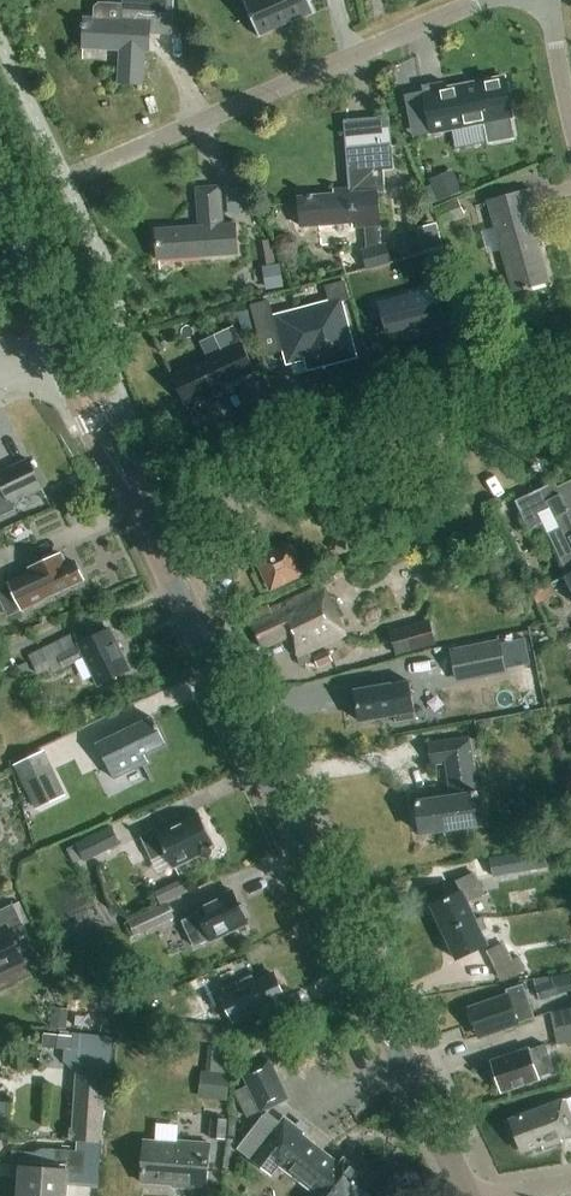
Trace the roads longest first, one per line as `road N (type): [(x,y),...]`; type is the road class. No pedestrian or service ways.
road 1 (secondary): [(467,1195),(147,524)]
road 2 (unclassified): [(147,524),(570,404)]
road 3 (residential): [(87,168),(482,0)]
road 4 (secondary): [(65,354),(73,402),(95,448),(132,492)]
road 5 (secondary): [(132,492),(94,393),(65,354)]
road 6 (secondary): [(65,354),(0,215)]
road 7 (residential): [(551,0),(570,121)]

